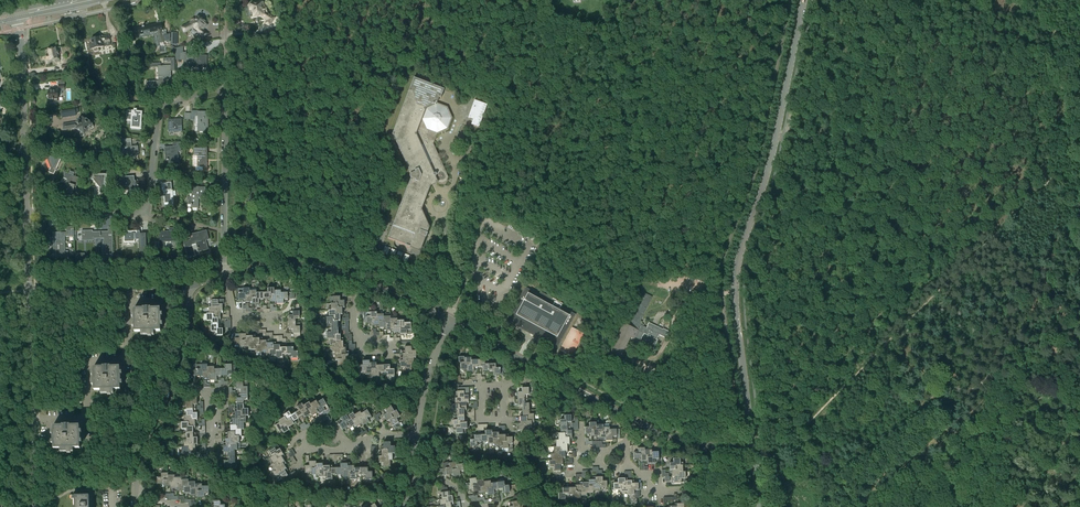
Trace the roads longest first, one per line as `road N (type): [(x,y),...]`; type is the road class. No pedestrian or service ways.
road 1 (tertiary): [(752,443),(737,269),(770,163),(804,0)]
road 2 (residential): [(144,211),(160,107),(223,91)]
road 3 (residential): [(84,418),(89,363),(124,360),(128,288)]
road 4 (residential): [(226,276),(294,265),(361,283)]
road 5 (residential): [(224,229),(223,91)]
road 6 (residential): [(24,150),(19,14)]
road 7 (residential): [(31,419),(28,291)]
road 8 (residential): [(416,437),(448,319)]

